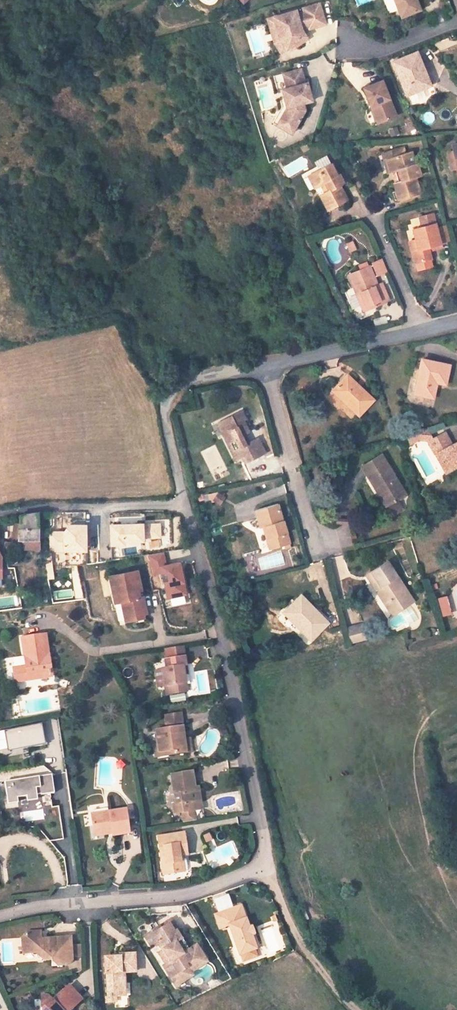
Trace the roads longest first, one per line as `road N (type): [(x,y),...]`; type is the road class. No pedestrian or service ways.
road 1 (residential): [(184,506),(266,867),(179,899),(0,917)]
road 2 (residential): [(261,364),(308,535),(317,543),(343,538)]
road 3 (residential): [(261,364),(191,379),(162,405),(184,506)]
road 4 (residential): [(0,515),(184,506)]
road 5 (track): [(266,867),(300,948),(353,1009)]
road 6 (residential): [(418,331),(261,364)]
road 7 (residential): [(334,35),(388,48),(456,21)]

